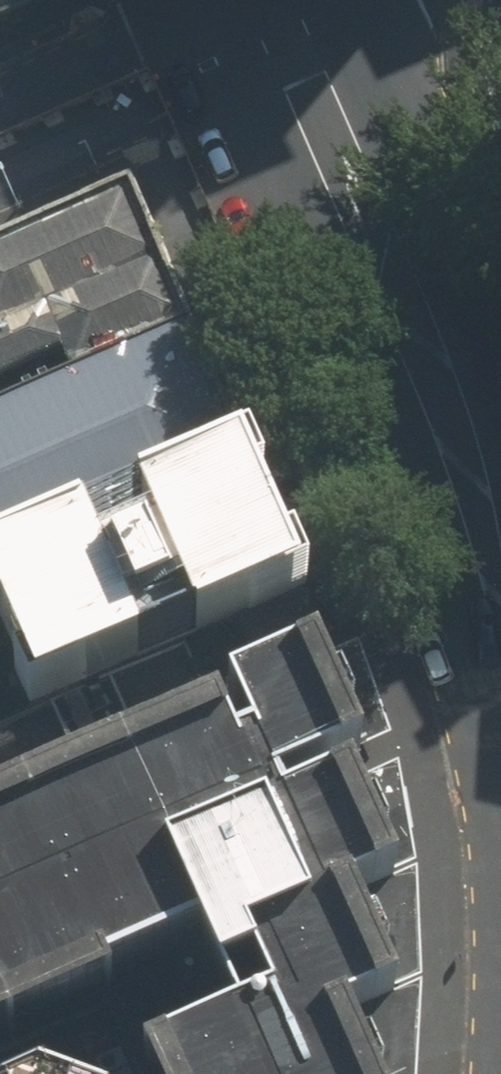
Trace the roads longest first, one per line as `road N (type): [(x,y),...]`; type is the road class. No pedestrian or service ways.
road 1 (tertiary): [(357,0),(421,151),(441,388),(478,498)]
road 2 (unknown): [(0,139),(316,0)]

